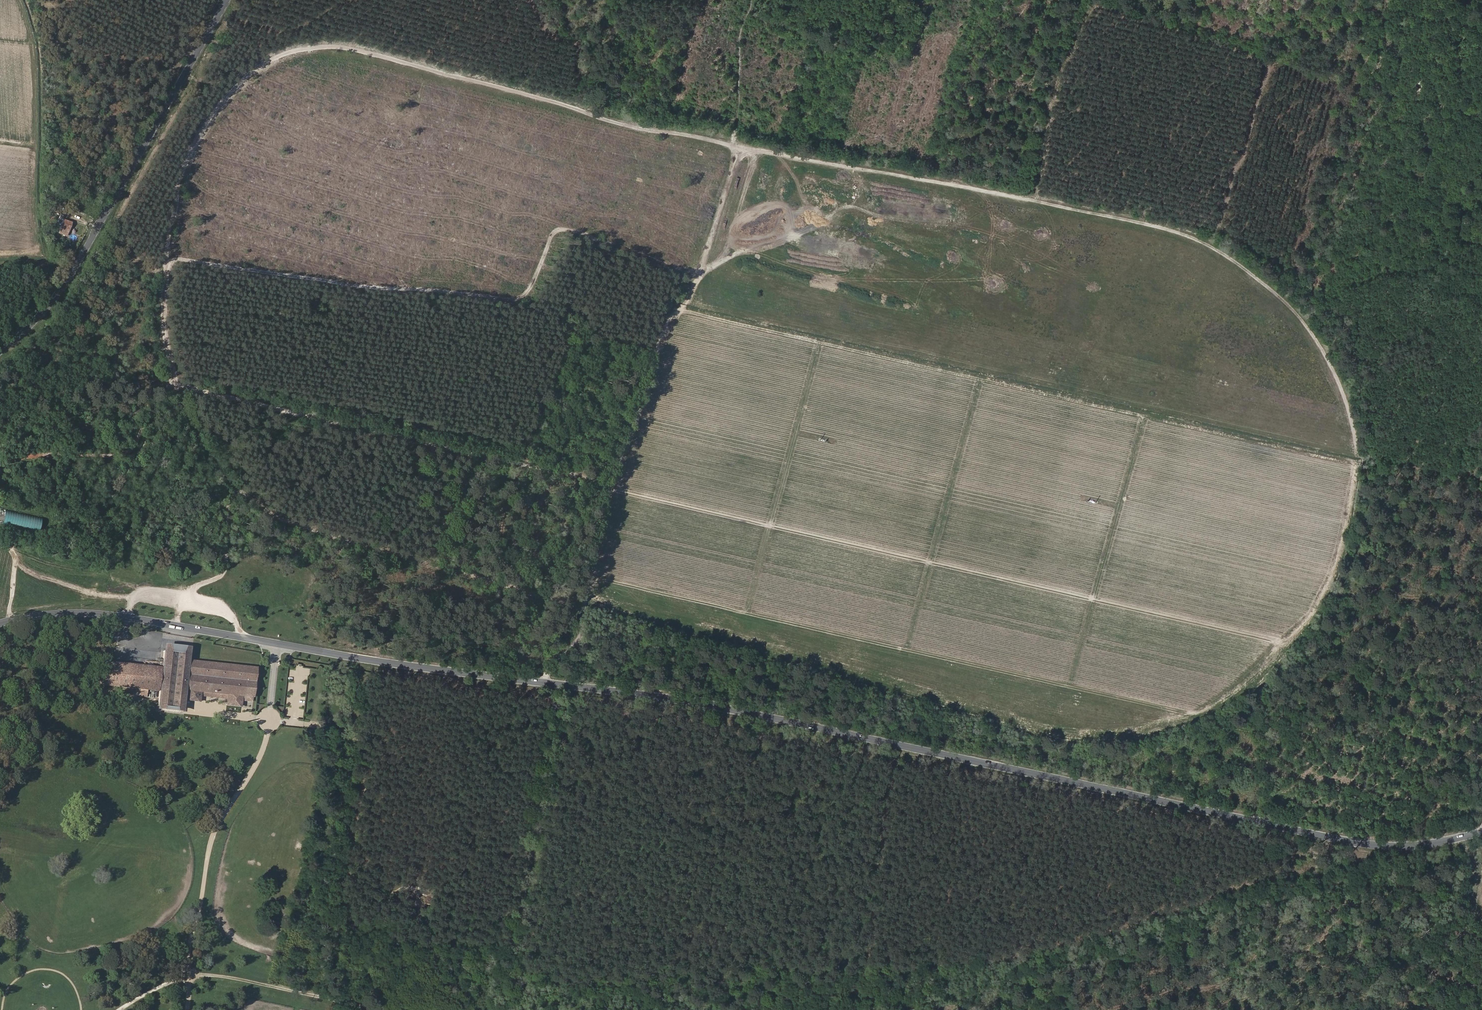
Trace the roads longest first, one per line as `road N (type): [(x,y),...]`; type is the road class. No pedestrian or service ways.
road 1 (unclassified): [(1481,832),(1405,850),(649,697),(414,668),(98,613),(0,618)]
road 2 (secondary): [(0,352),(56,299),(227,0)]

